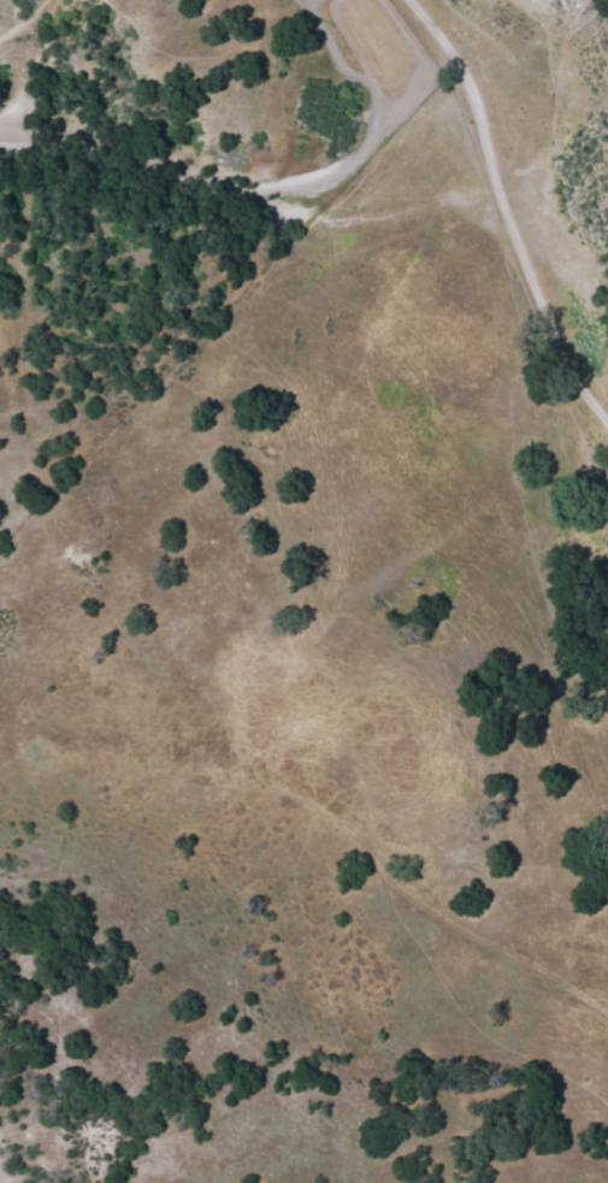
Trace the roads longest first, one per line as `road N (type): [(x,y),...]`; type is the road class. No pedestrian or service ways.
road 1 (residential): [(143,1002),(58,1038),(0,1087)]

